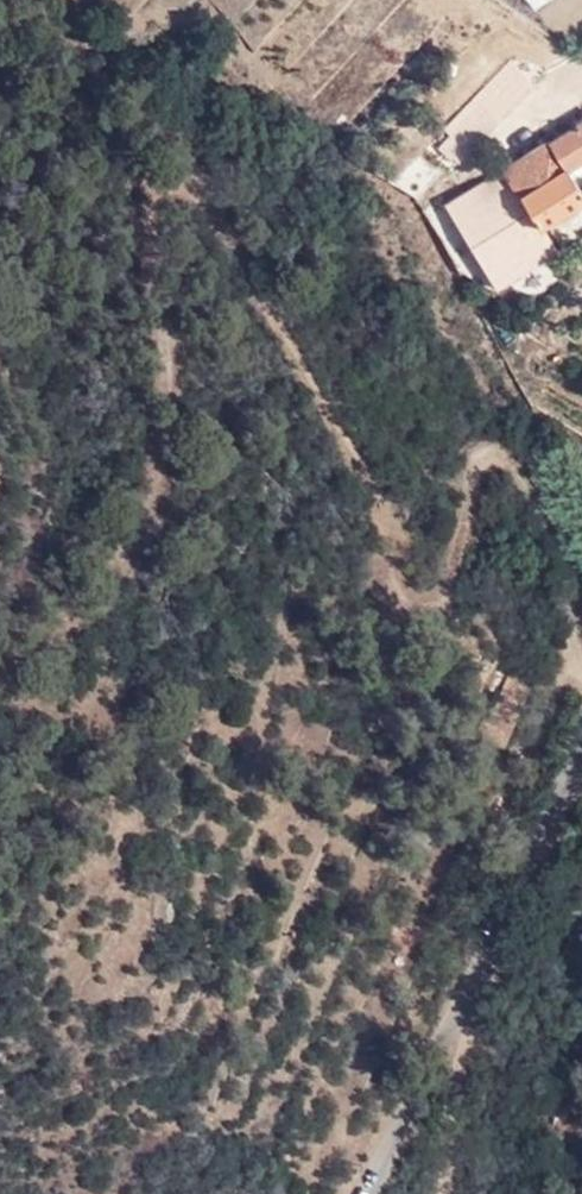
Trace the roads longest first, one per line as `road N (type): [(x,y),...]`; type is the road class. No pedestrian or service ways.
road 1 (track): [(581,565),(564,521),(530,496),(503,514),(499,568),(470,619),(434,648),(409,645),(393,622),(414,568),(405,501),(304,353),(275,286),(215,218),(171,236),(183,361),(180,452),(146,551),(85,628),(0,678)]
road 2 (unclassified): [(581,746),(364,1193)]

